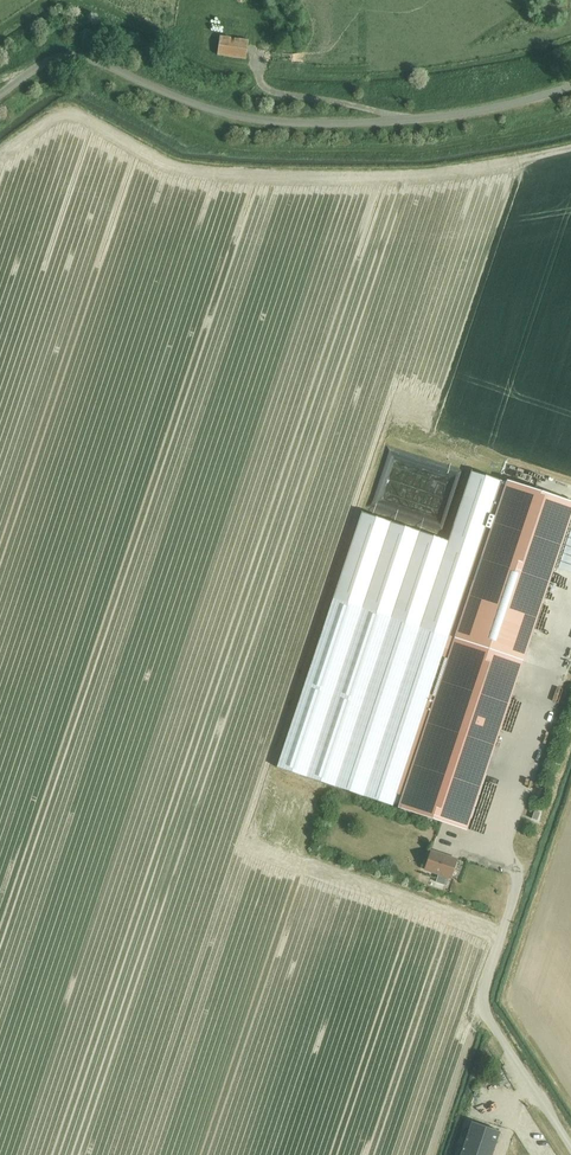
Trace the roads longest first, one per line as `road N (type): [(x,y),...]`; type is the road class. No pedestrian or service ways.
road 1 (unclassified): [(570,86),(447,115),(290,122),(218,111),(78,57),(46,63),(0,94)]
road 2 (track): [(570,122),(426,148),(248,149),(205,136),(121,85),(103,64)]

